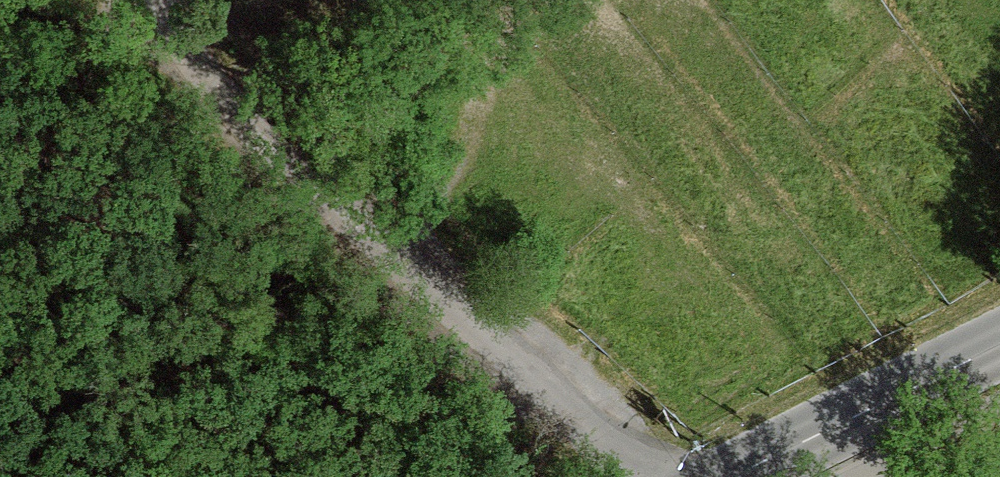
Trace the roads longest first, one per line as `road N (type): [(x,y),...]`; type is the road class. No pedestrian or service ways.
road 1 (unclassified): [(158,0),(238,112),(300,176),(638,476)]
road 2 (tertiary): [(999,343),(727,476)]
road 3 (track): [(537,0),(494,42),(454,163),(393,260)]

